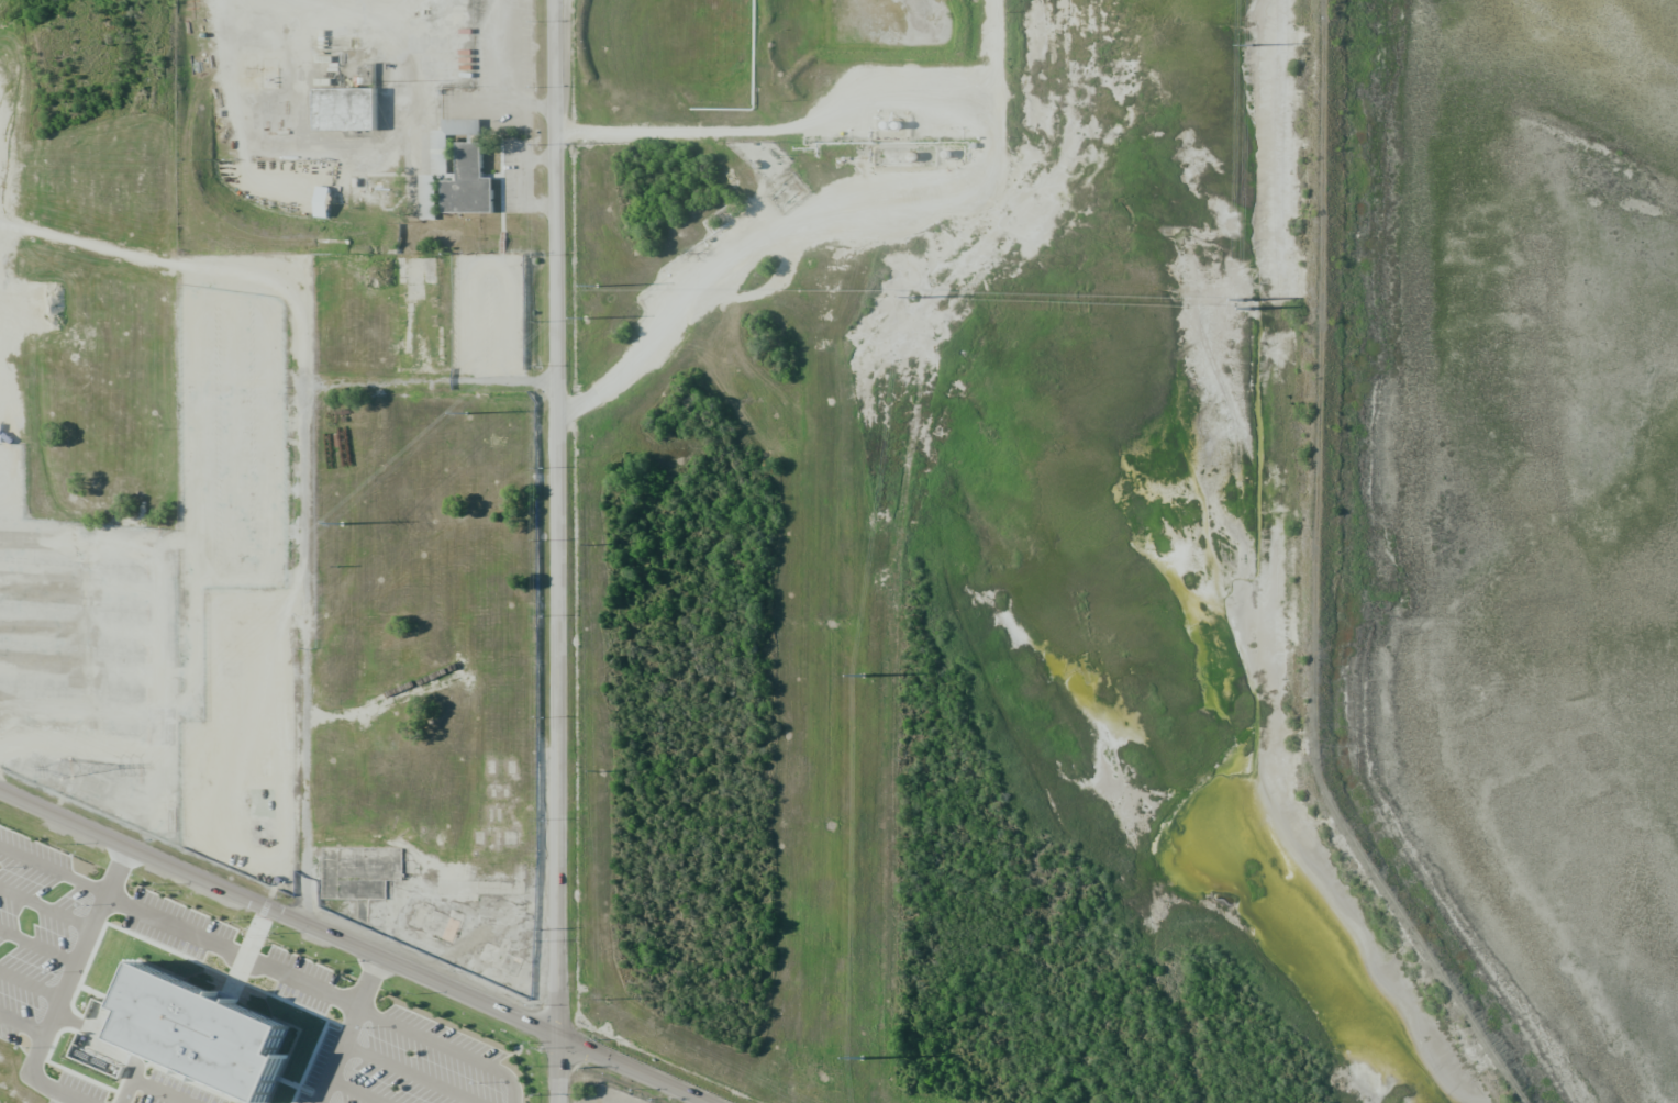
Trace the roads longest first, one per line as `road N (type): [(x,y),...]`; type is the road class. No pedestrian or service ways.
road 1 (residential): [(556,0),(558,1038)]
road 2 (tertiary): [(0,790),(707,1102)]

